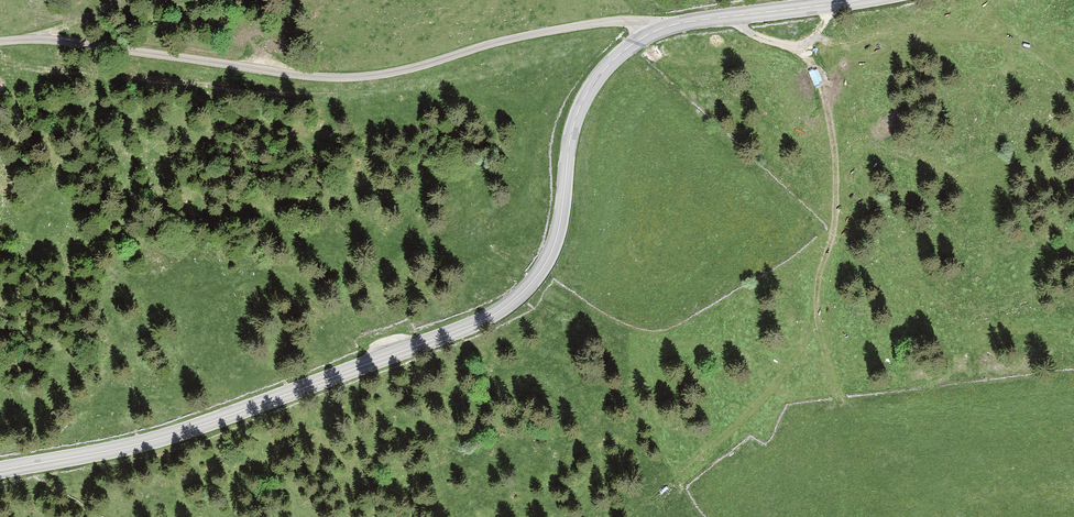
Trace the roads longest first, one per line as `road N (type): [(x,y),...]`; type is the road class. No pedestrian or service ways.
road 1 (secondary): [(675,26),(628,47),(595,82),(571,138),(546,267),(498,314),(216,421),(0,470)]
road 2 (unclassified): [(0,40),(42,38),(354,79),(581,26),(675,26)]
road 3 (track): [(800,45),(825,97),(837,171),(833,237),(816,295),(839,400)]
road 4 (track): [(817,320),(692,470),(690,492),(703,516)]
road 5 (secondary): [(862,0),(675,26)]
road 6 (track): [(734,18),(754,35),(796,46),(812,39),(838,4)]

